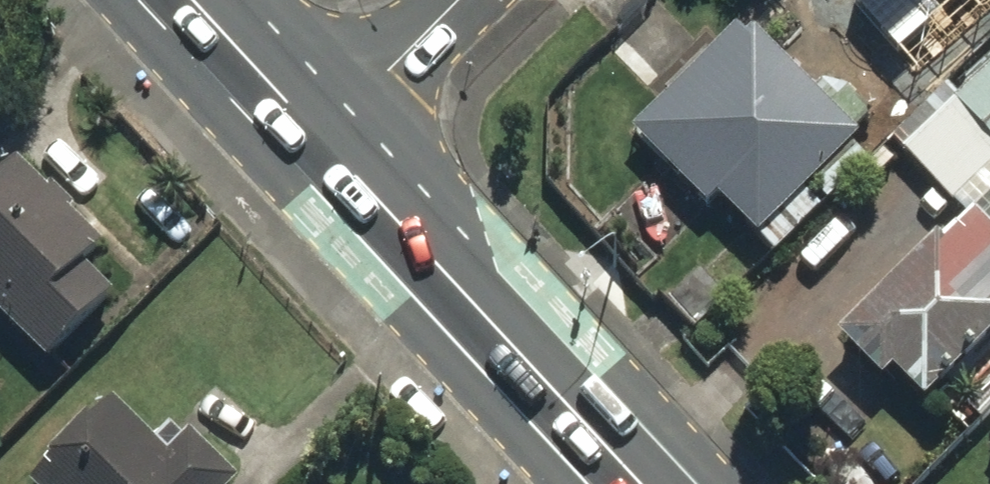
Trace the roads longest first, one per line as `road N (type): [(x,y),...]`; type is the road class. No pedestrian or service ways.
road 1 (secondary): [(630,483),(308,138)]
road 2 (residential): [(446,0),(308,138)]
road 3 (secondary): [(308,138),(181,0)]

